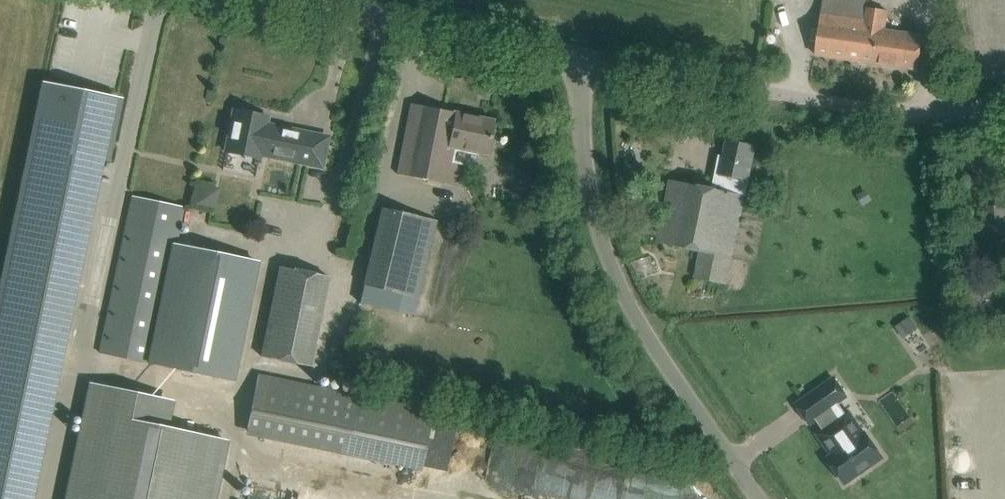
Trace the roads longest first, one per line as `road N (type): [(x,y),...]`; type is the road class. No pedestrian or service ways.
road 1 (unclassified): [(759,498),(636,318),(609,262),(585,161),(590,58)]
road 2 (unclassified): [(1004,105),(865,108),(590,58)]
road 3 (unclassified): [(590,58),(313,0)]

